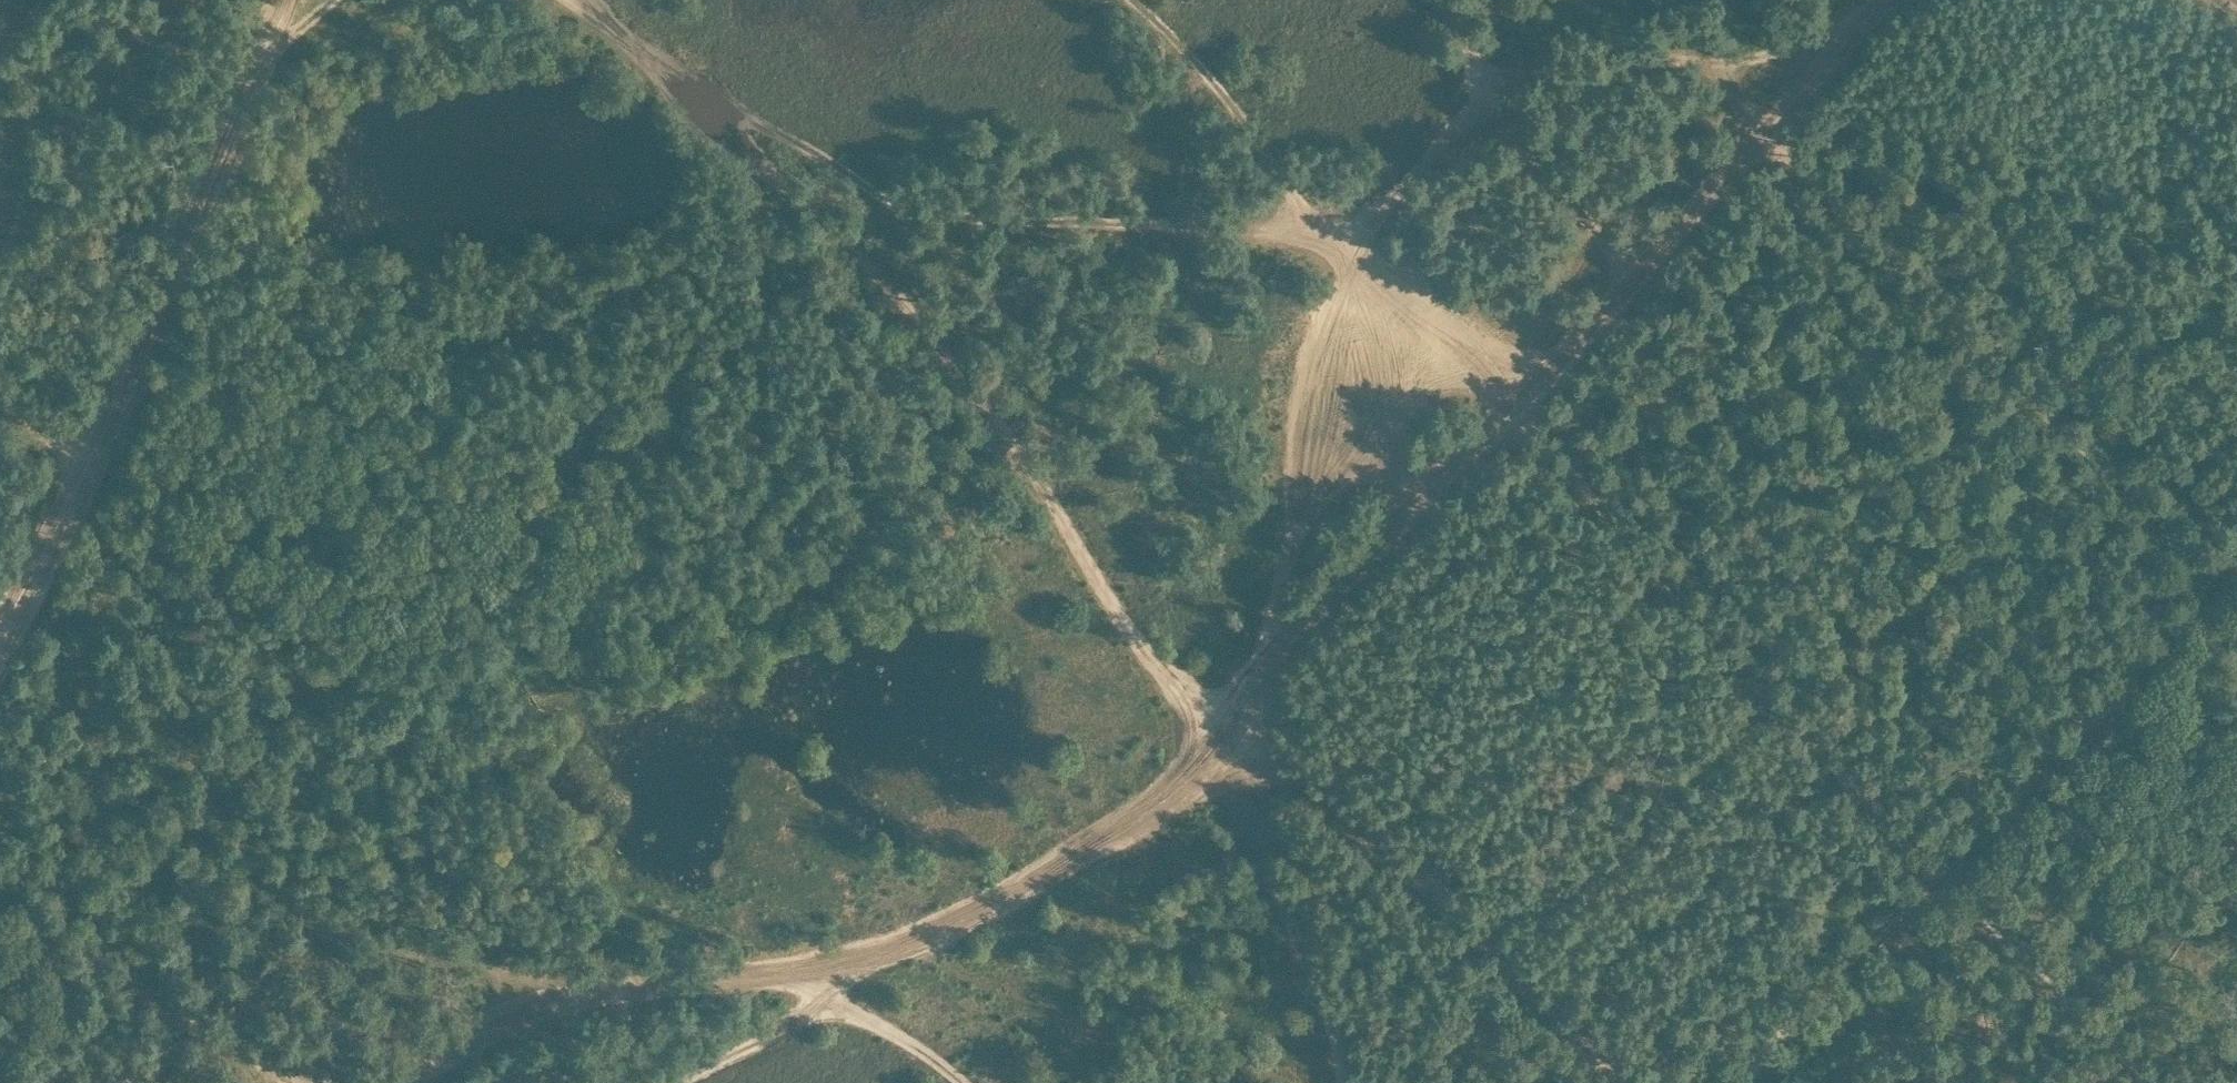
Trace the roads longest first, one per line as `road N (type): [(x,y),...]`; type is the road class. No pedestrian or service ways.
road 1 (track): [(573,0),(931,321),(1173,690),(1233,734),(1599,1082)]
road 2 (track): [(387,1082),(494,1022),(808,968),(1012,895),(1146,823),(1233,734),(1277,601),(1355,258)]
road 3 (track): [(1233,734),(1877,0)]
road 4 (track): [(666,86),(834,161),(925,224),(1260,222),(1355,258)]
road 5 (track): [(1749,1082),(1771,1047),(2117,684),(2236,570)]
road 6 (track): [(0,646),(93,458),(286,0)]
road 7 (track): [(1355,258),(1268,147),(1130,0)]
road 8 (track): [(961,1082),(921,1049),(834,1004),(808,968)]
road 9 (track): [(834,1004),(686,1082)]

